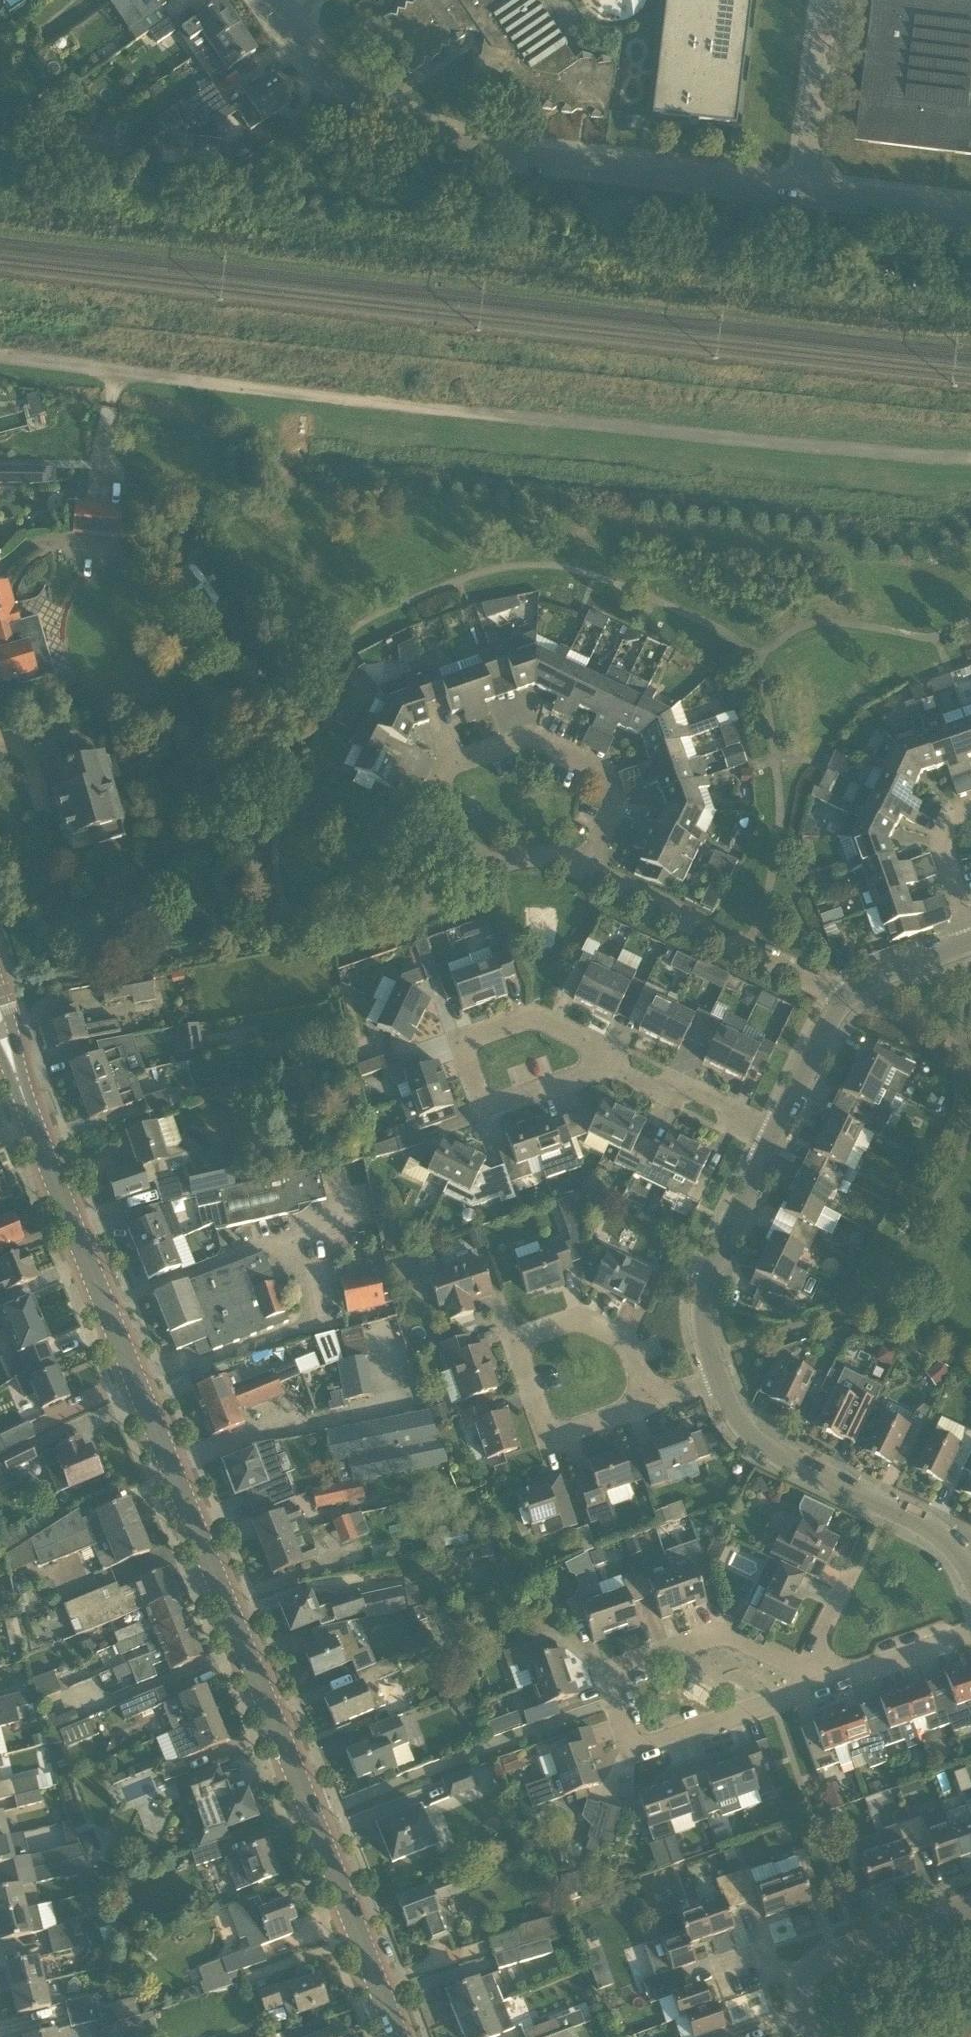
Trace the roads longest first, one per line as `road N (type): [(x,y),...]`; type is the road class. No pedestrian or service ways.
road 1 (tertiary): [(8,1049),(395,2036)]
road 2 (track): [(970,455),(779,446),(0,357)]
road 3 (unclassified): [(792,187),(443,140),(404,126),(328,73),(266,7)]
road 4 (residential): [(495,866),(460,839),(445,776),(462,761),(540,740),(603,769),(617,808),(590,864)]
road 5 (residential): [(970,1577),(963,1556),(918,1521),(762,1451),(718,1379)]
road 6 (residential): [(850,1000),(686,926),(675,909),(590,864)]
road 7 (residential): [(652,1399),(573,1434),(549,1431),(523,1350),(535,1334),(587,1320)]
road 8 (residential): [(619,1069),(493,1102),(478,1090),(462,1044),(527,1018)]
road 9 (residential): [(718,1379),(701,1313),(707,1276),(772,1134)]
road 10 (residential): [(970,1901),(803,1958),(786,1980),(799,2036)]
road 11 (residential): [(618,1710),(620,1674),(640,1652),(723,1625),(805,1669)]
road 12 (residential): [(618,1710),(633,1740),(646,1744),(812,1688)]
road 13 (unclassified): [(792,187),(803,161),(821,0)]
road 14 (unclassified): [(970,206),(792,187)]
road 15 (residential): [(812,1688),(970,1631)]
road 16 (residential): [(772,1134),(619,1069)]
road 17 (residential): [(772,1134),(850,1000)]
road 18 (residential): [(970,813),(953,828),(946,851),(970,936)]
road 19 (residential): [(850,1000),(902,961),(970,945)]

